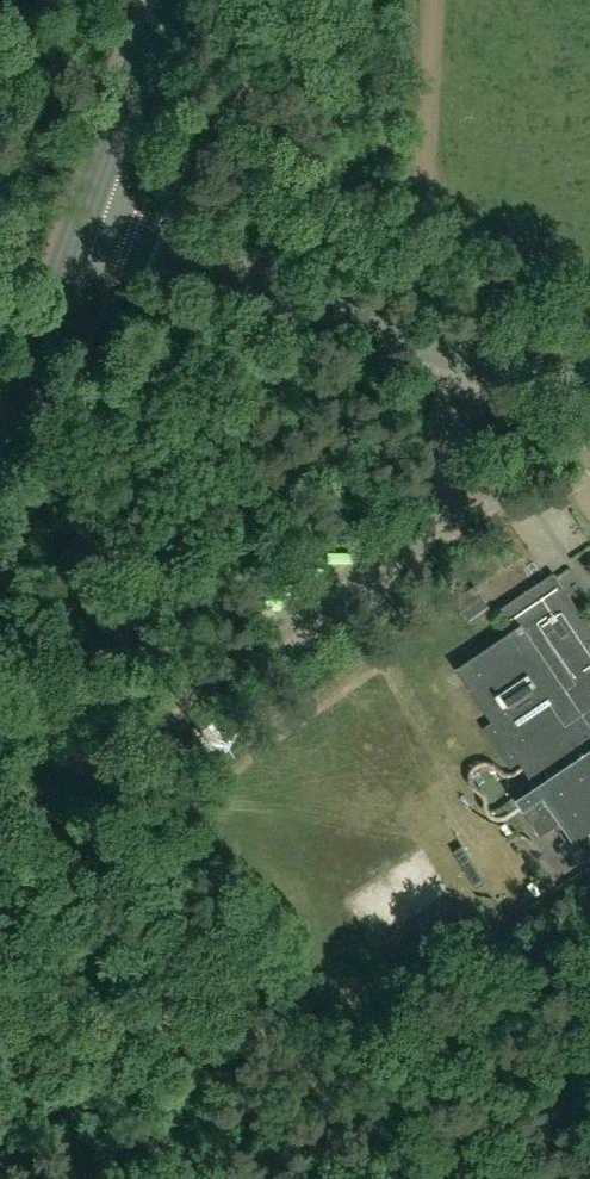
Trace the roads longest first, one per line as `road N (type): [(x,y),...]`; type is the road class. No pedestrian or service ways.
road 1 (unclassified): [(589,382),(533,380),(469,364),(79,224)]
road 2 (secondary): [(79,224),(160,0)]
road 3 (secondary): [(0,447),(79,224)]
road 4 (track): [(161,1178),(80,1139),(0,1078)]

